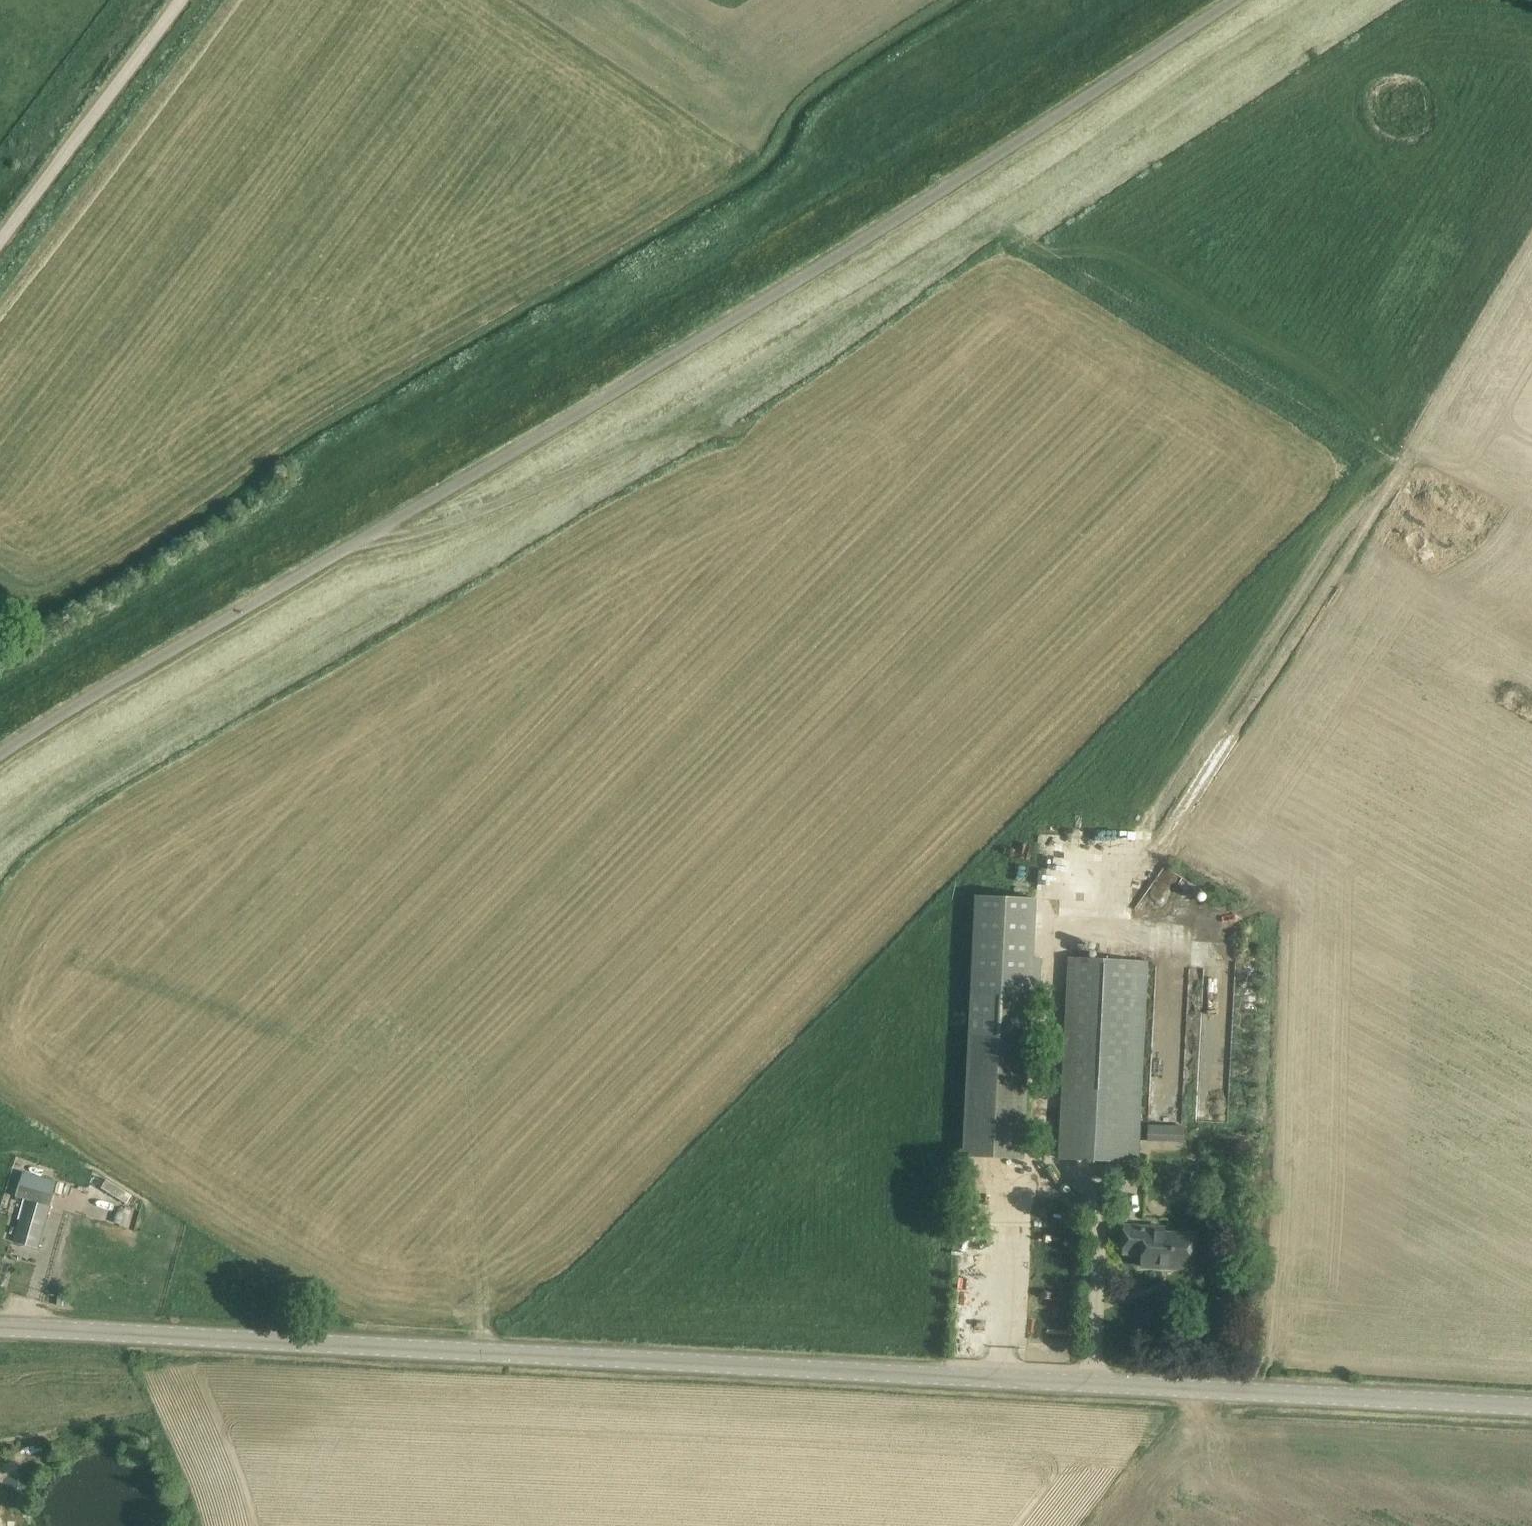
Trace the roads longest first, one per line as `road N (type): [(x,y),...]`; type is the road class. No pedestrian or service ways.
road 1 (tertiary): [(1531,1407),(0,1329)]
road 2 (unclassified): [(0,755),(854,248),(1234,0)]
road 3 (unclassified): [(0,241),(180,0)]

